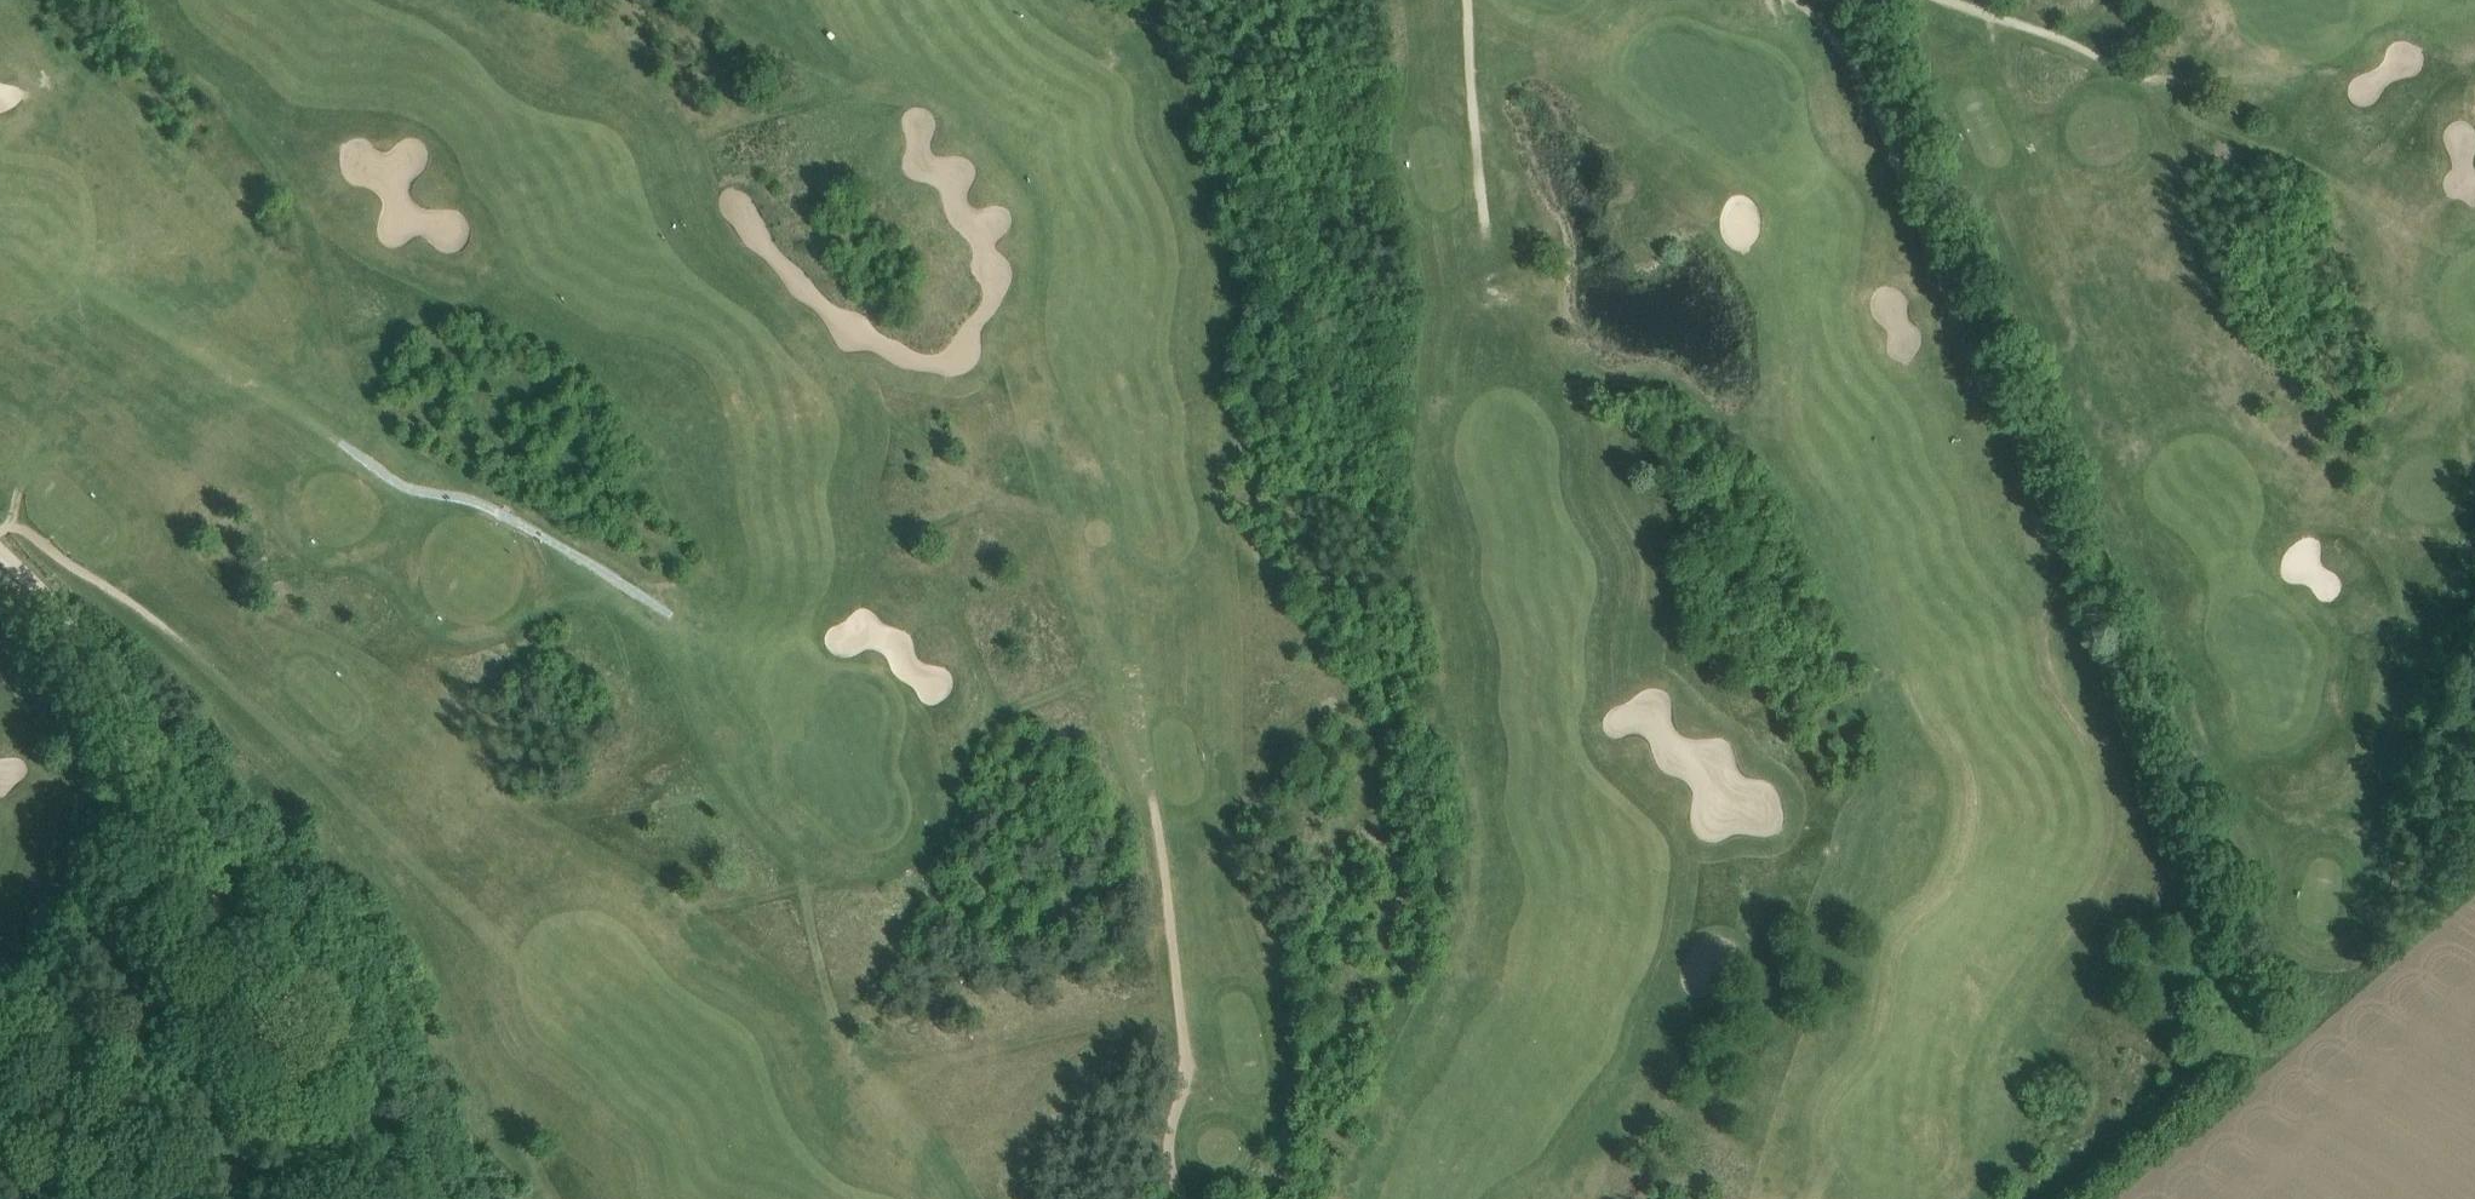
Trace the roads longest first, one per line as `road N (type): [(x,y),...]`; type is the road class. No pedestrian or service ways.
road 1 (track): [(0,567),(88,658),(397,1198)]

